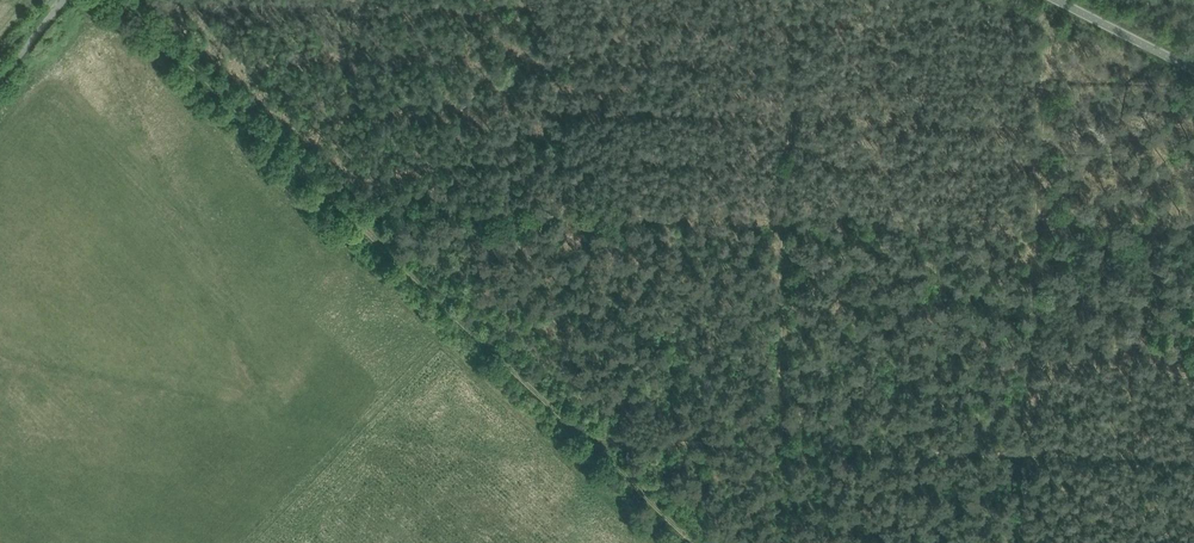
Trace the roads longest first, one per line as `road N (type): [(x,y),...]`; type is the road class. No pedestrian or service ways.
road 1 (track): [(120,0),(365,217),(706,542)]
road 2 (track): [(599,441),(1193,459)]

